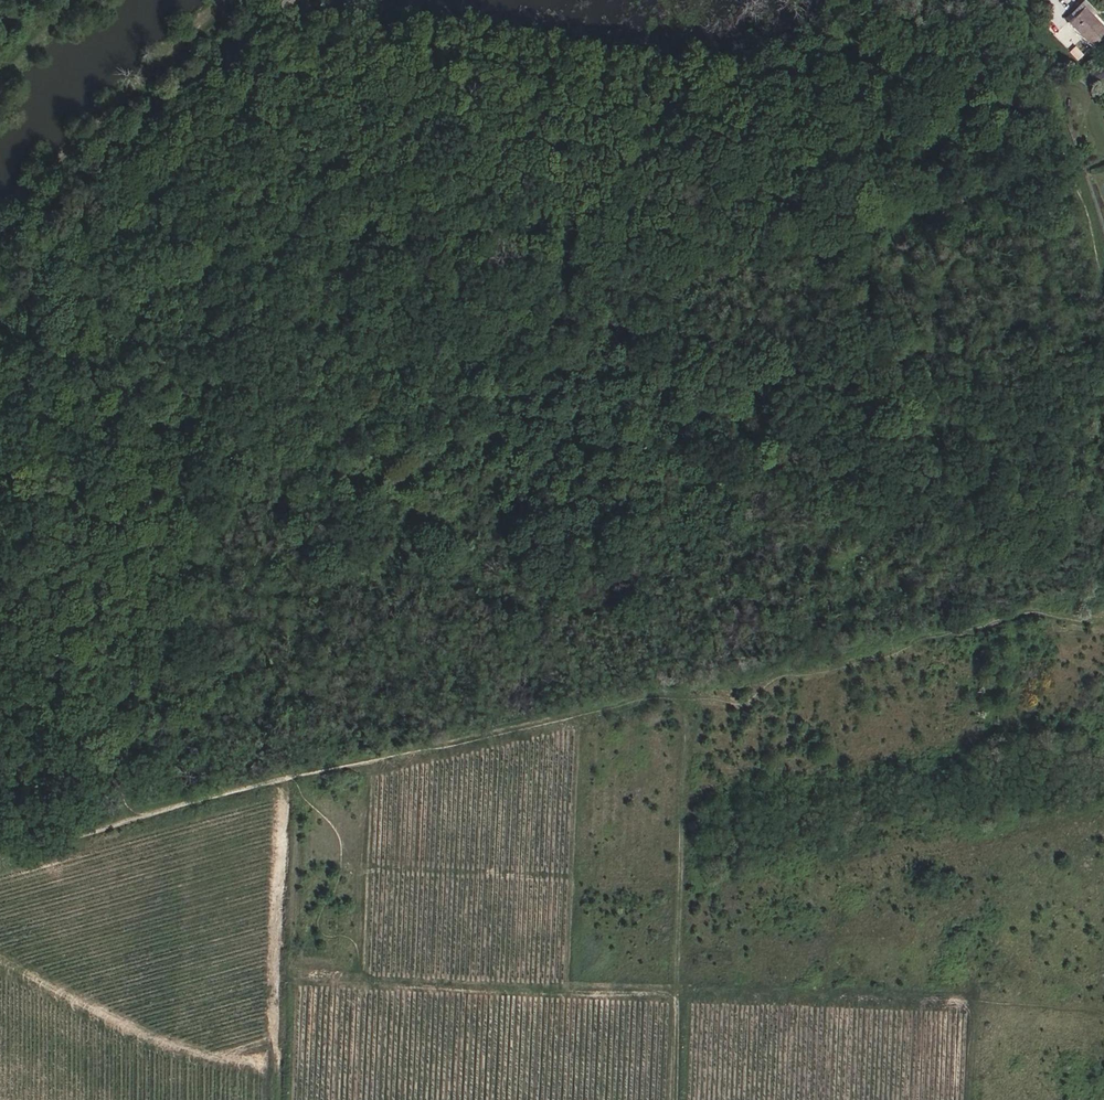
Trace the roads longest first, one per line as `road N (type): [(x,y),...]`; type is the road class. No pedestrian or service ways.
road 1 (track): [(0,859),(434,747),(656,697),(682,702),(688,728),(676,1099)]
road 2 (track): [(0,954),(183,1049),(274,1066),(285,785)]
road 3 (track): [(678,996),(274,977)]

